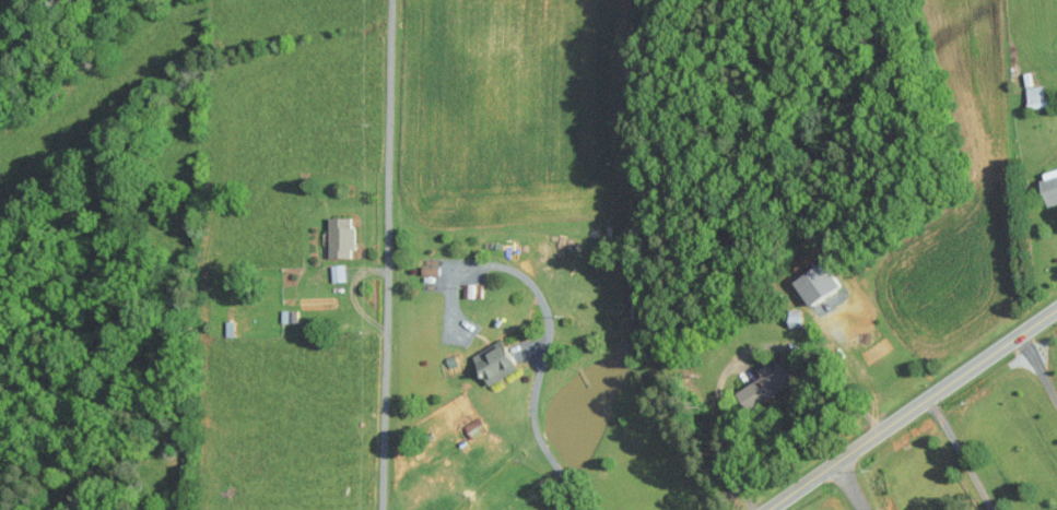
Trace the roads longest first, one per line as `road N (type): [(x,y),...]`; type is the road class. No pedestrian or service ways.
road 1 (residential): [(365,509),(377,0)]
road 2 (residential): [(765,509),(1056,313)]

